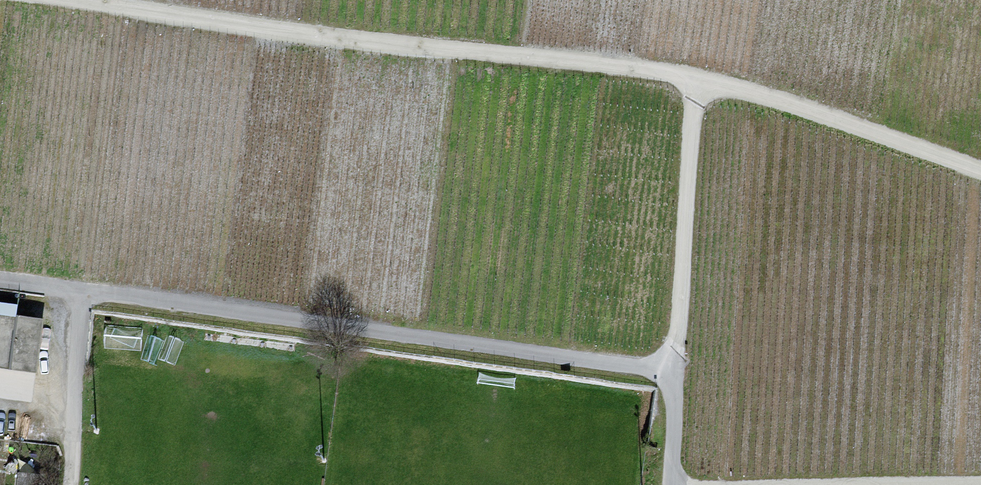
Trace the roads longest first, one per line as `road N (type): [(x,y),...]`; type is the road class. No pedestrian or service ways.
road 1 (track): [(980,175),(692,88),(574,64),(48,0)]
road 2 (unclassified): [(0,281),(674,374)]
road 3 (track): [(692,88),(669,484)]

